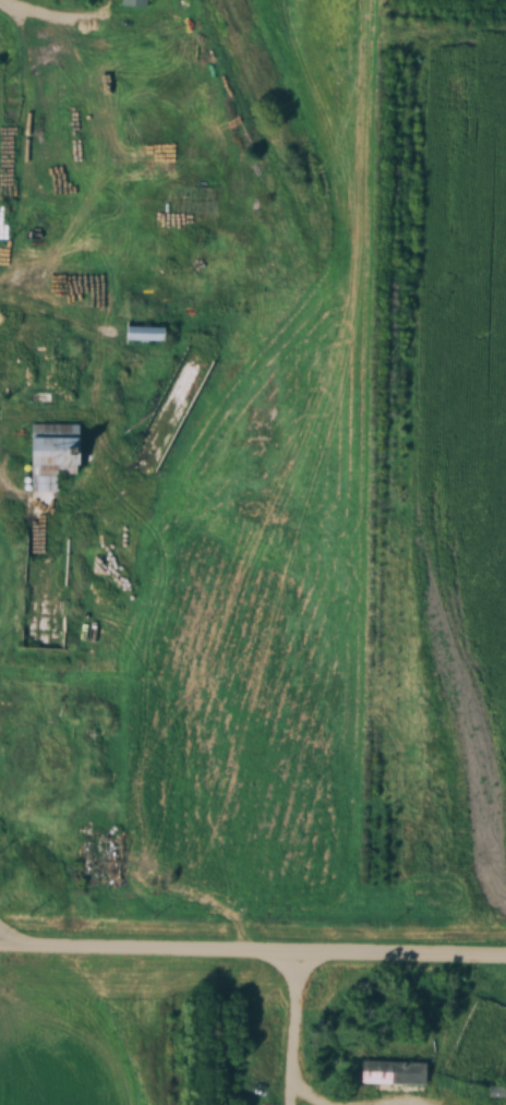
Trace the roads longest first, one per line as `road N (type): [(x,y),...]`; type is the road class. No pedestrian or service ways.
road 1 (residential): [(0,941),(505,952)]

